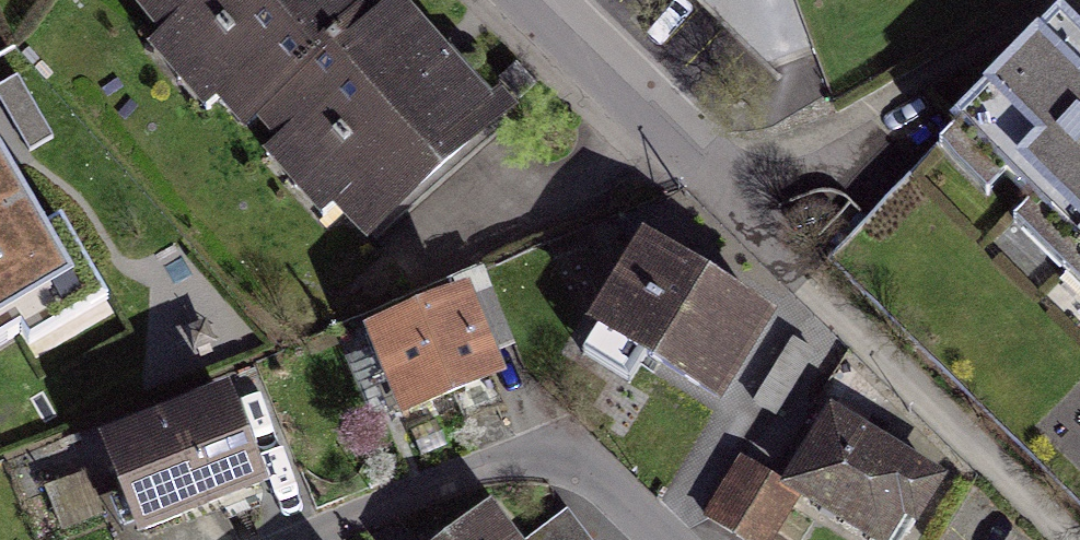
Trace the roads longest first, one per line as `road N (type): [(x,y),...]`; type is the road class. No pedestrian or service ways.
road 1 (residential): [(296,539),(505,460),(560,460),(605,480),(668,539)]
road 2 (residential): [(779,243),(531,0)]

